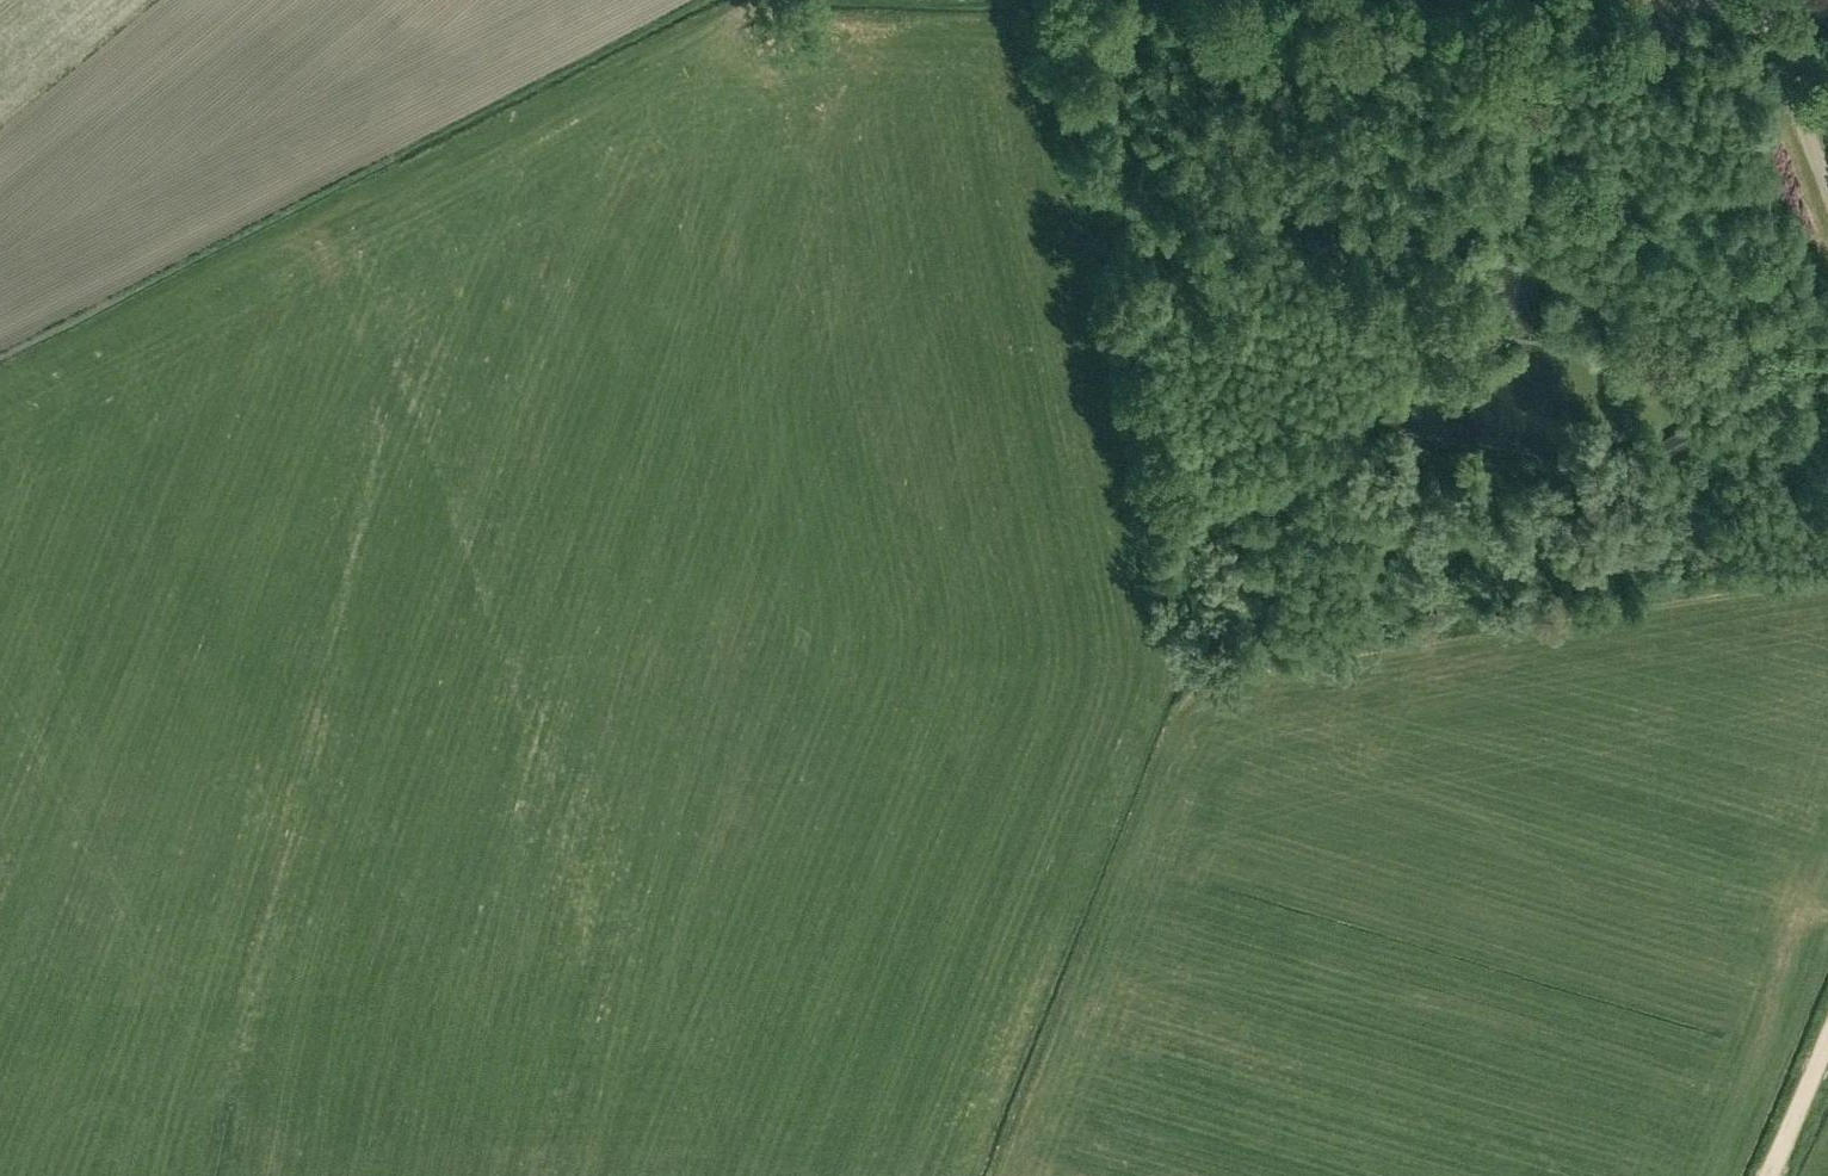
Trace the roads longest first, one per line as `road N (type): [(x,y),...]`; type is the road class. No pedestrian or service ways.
road 1 (track): [(1773,1175),(1827,1045)]

